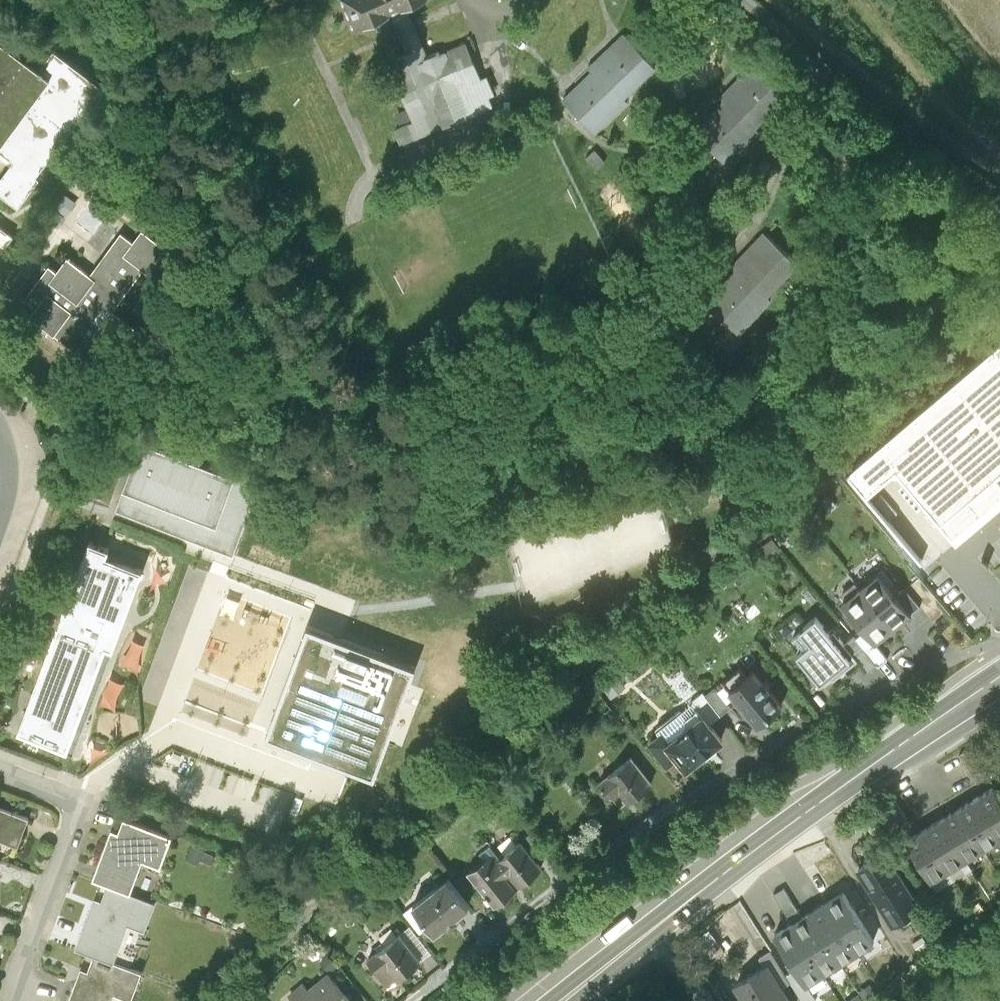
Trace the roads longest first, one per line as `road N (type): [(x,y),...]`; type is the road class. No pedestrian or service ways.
road 1 (residential): [(999,641),(910,676),(667,814),(558,886),(413,1000)]
road 2 (primary): [(561,1000),(850,777),(999,676)]
road 3 (residential): [(0,764),(67,789),(77,808),(23,968),(27,1000)]
road 4 (track): [(661,495),(806,475)]

